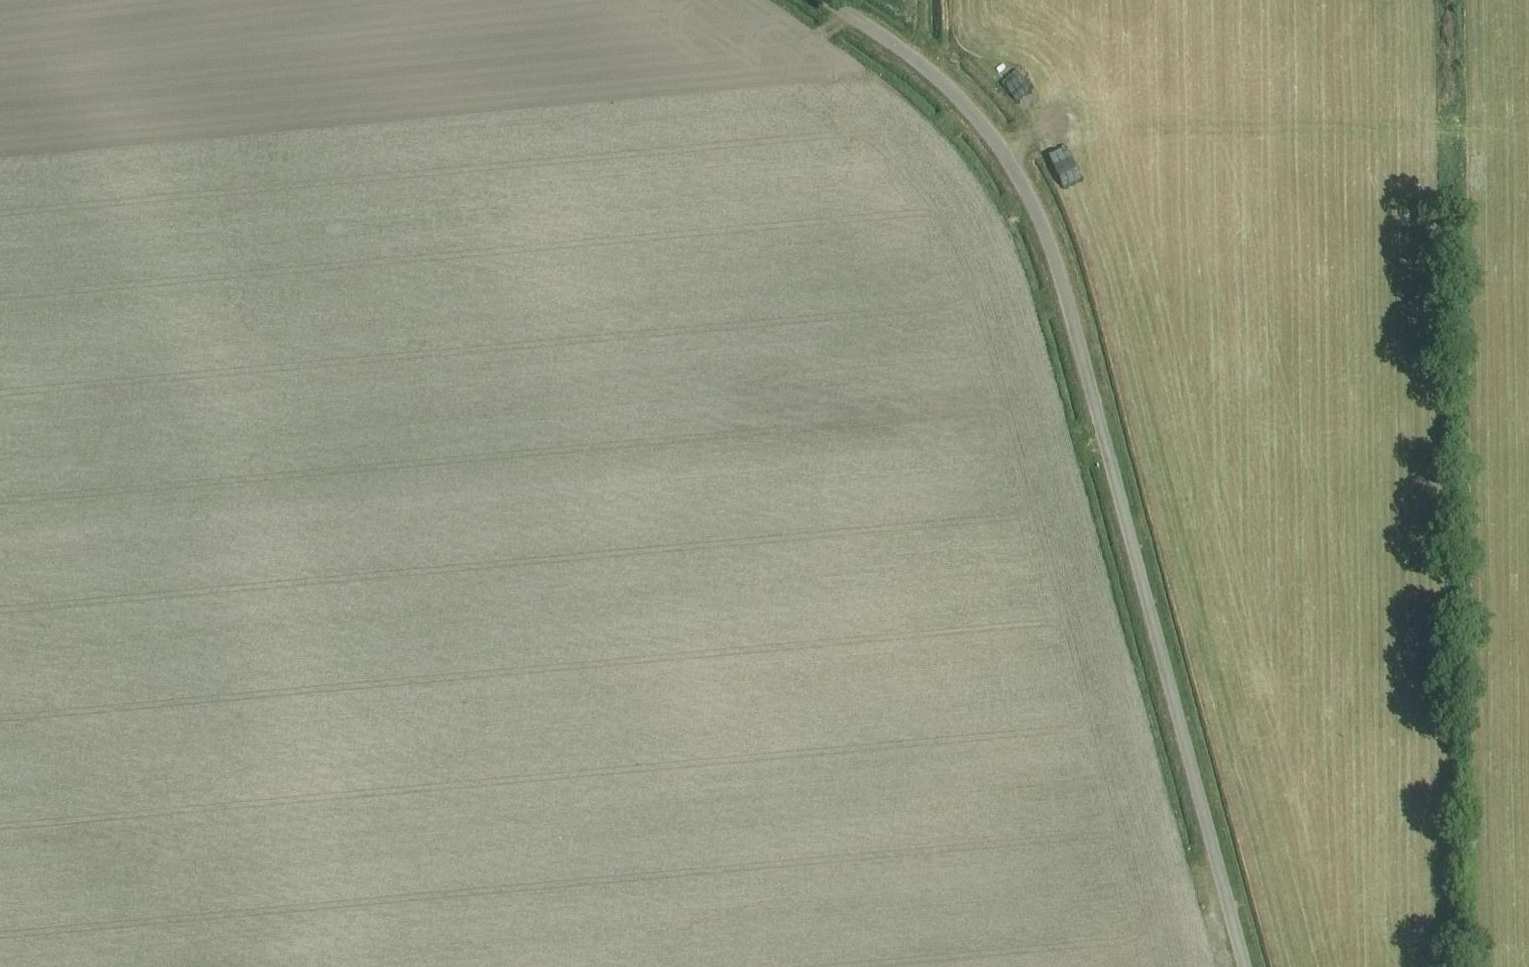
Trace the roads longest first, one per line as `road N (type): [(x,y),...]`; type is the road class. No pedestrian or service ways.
road 1 (unclassified): [(1244,966),(1039,213),(966,102),(828,0)]

